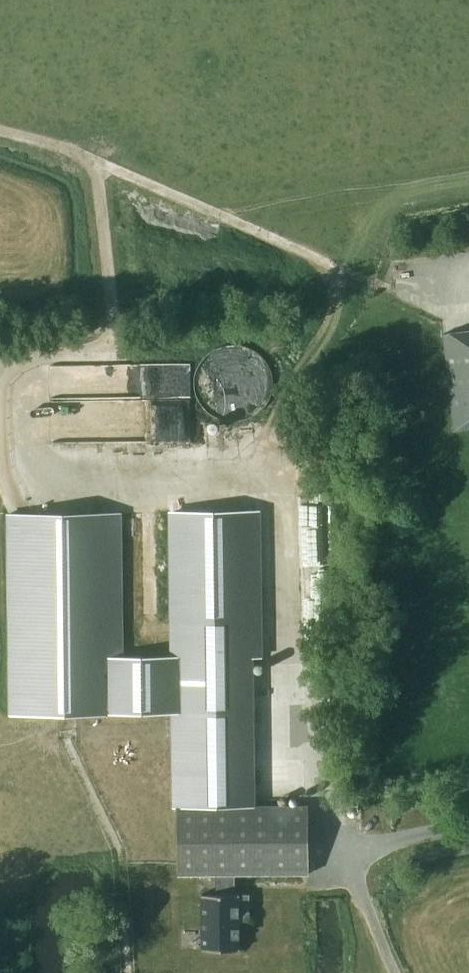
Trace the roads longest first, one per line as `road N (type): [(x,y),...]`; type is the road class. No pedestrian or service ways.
road 1 (track): [(441,312),(76,152),(0,129)]
road 2 (track): [(165,728),(68,730),(120,848),(129,972)]
road 3 (track): [(96,161),(112,322),(103,342)]
road 4 (track): [(395,972),(342,849)]

